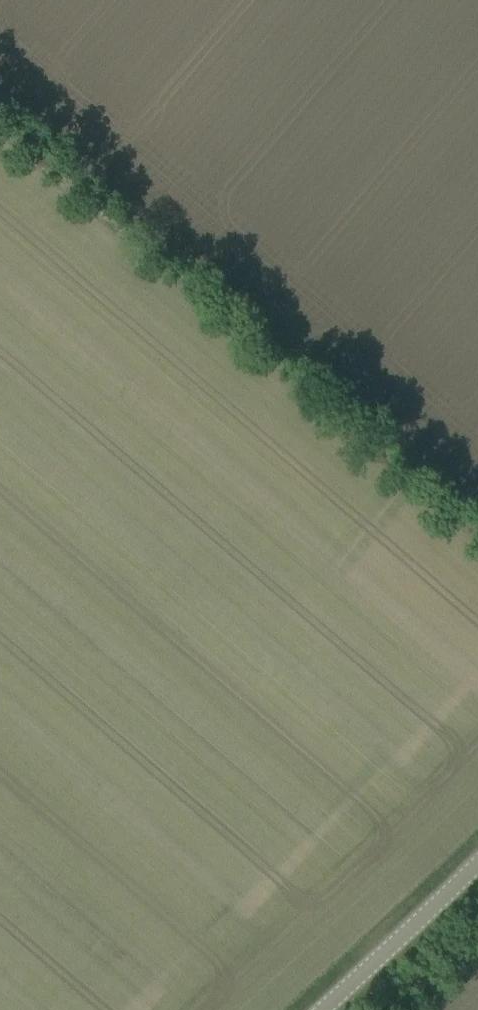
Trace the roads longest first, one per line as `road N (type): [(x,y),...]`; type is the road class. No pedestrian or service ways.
road 1 (unclassified): [(322,1009),(477,867)]

